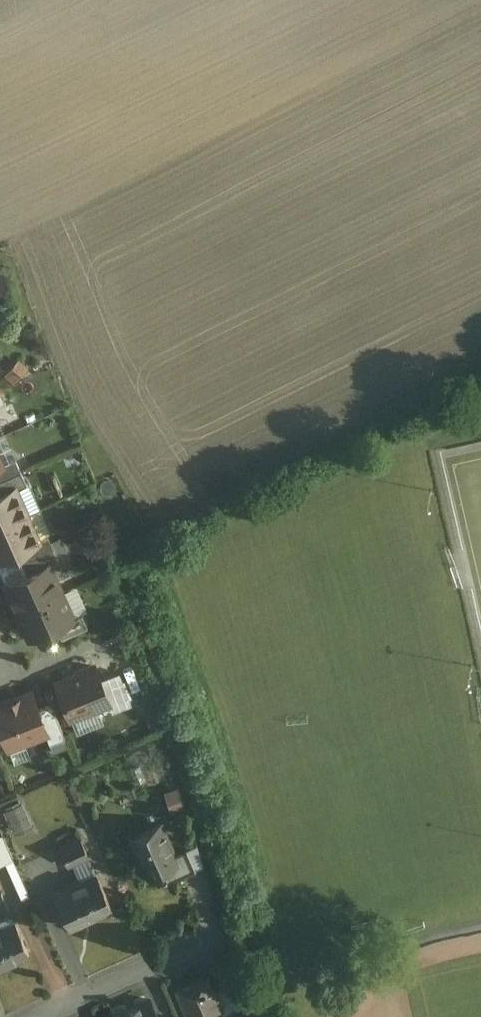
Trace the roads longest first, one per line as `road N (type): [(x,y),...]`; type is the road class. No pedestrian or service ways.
road 1 (residential): [(43,1016),(217,939)]
road 2 (residential): [(0,677),(114,637)]

